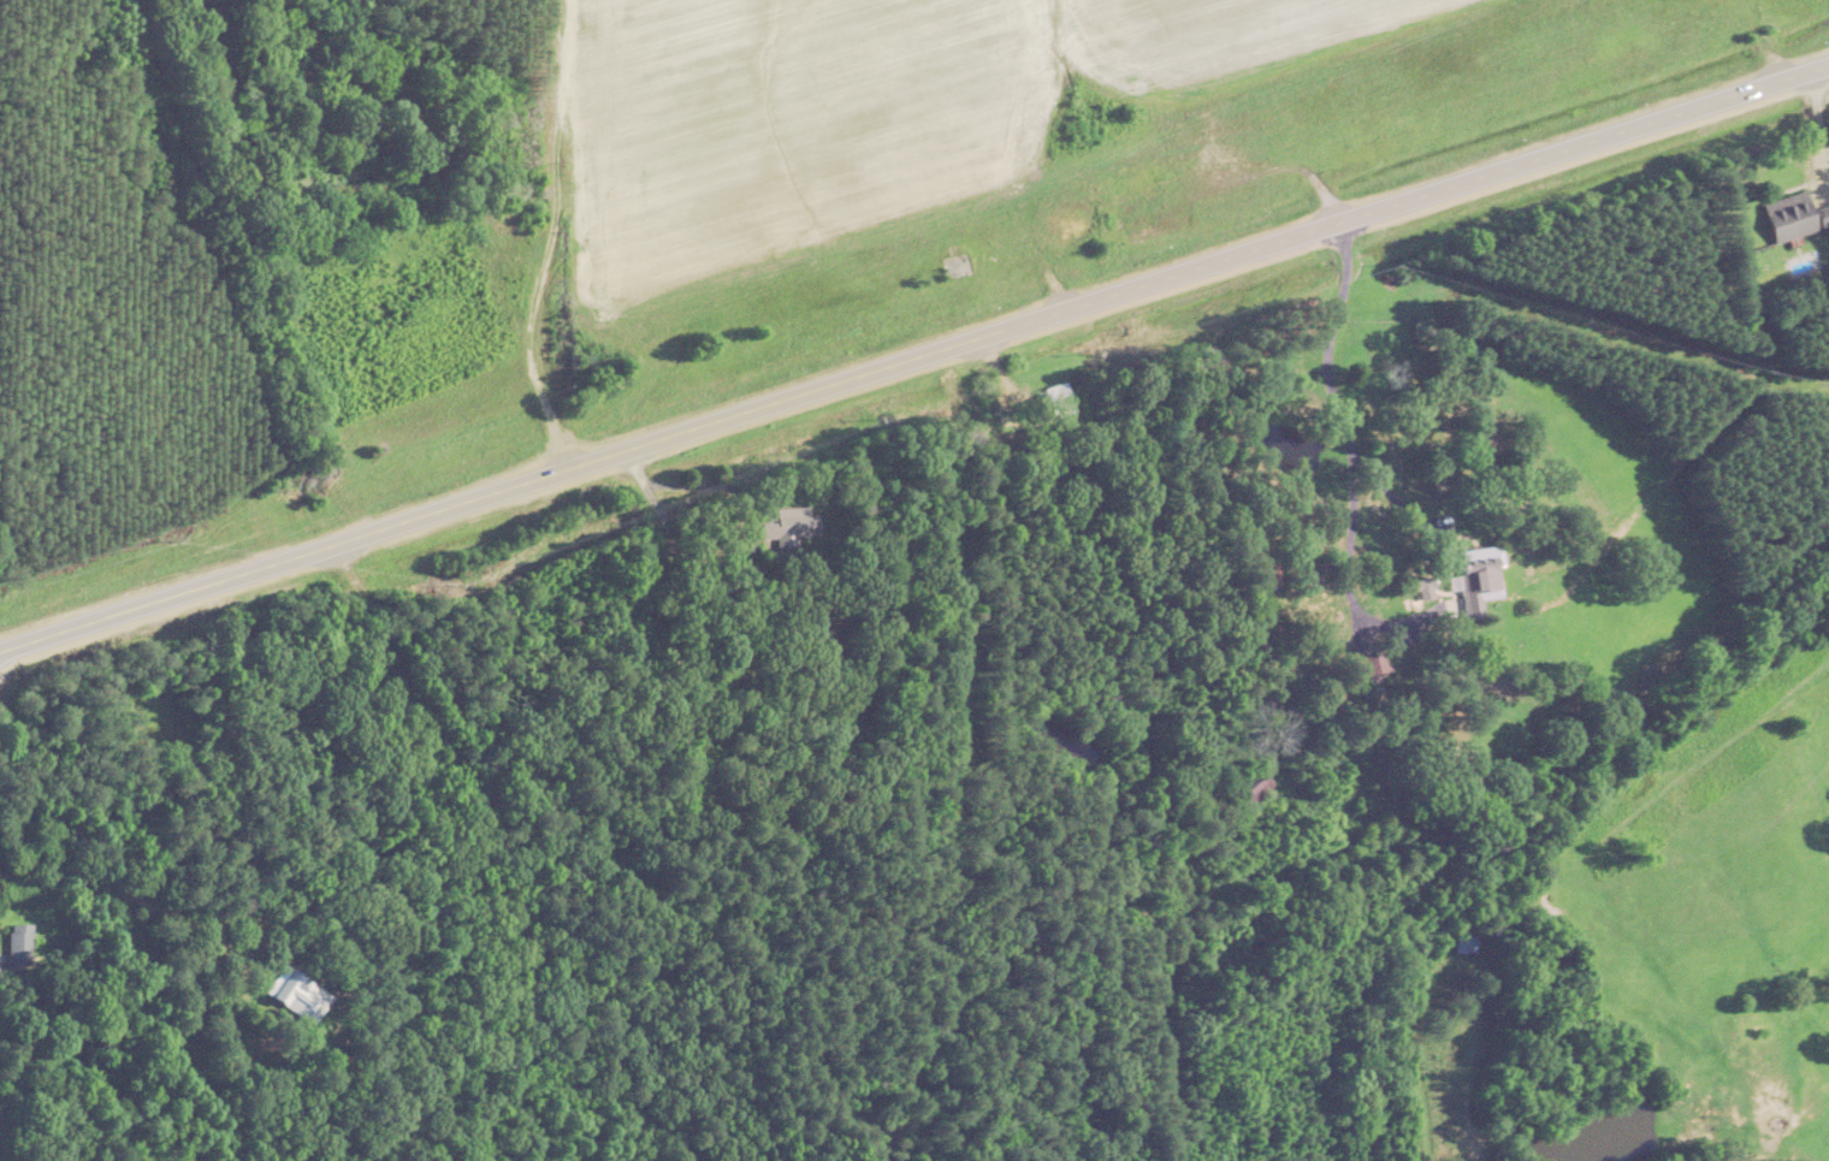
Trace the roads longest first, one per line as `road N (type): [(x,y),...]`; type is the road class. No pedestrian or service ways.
road 1 (trunk): [(0,652),(1828,64)]

